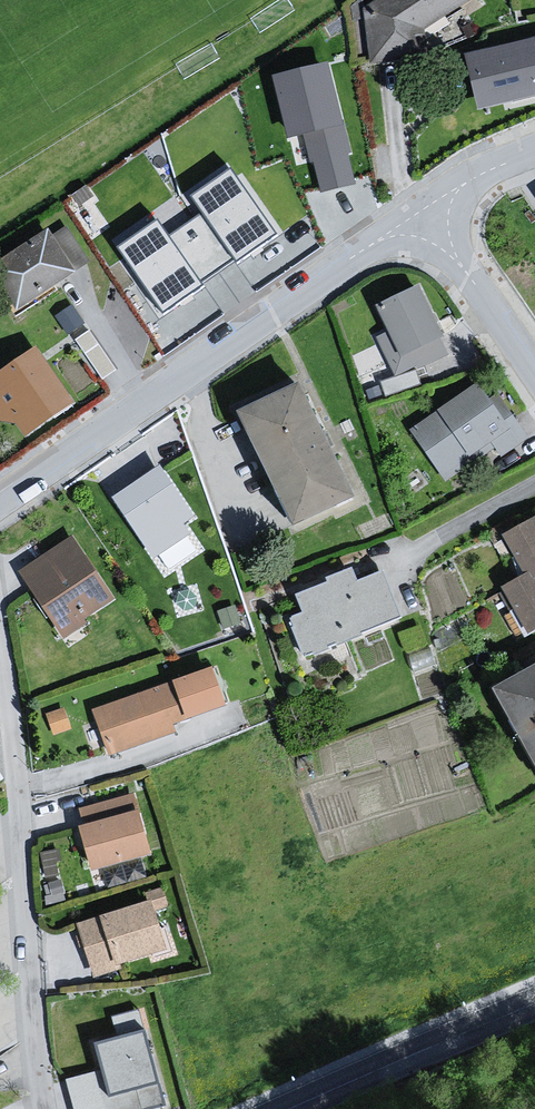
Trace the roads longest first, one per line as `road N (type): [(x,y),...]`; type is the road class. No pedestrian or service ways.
road 1 (residential): [(423,210),(0,506)]
road 2 (tertiary): [(290,1108),(534,1003)]
road 3 (residential): [(423,210),(534,375)]
road 4 (residential): [(534,150),(423,210)]

